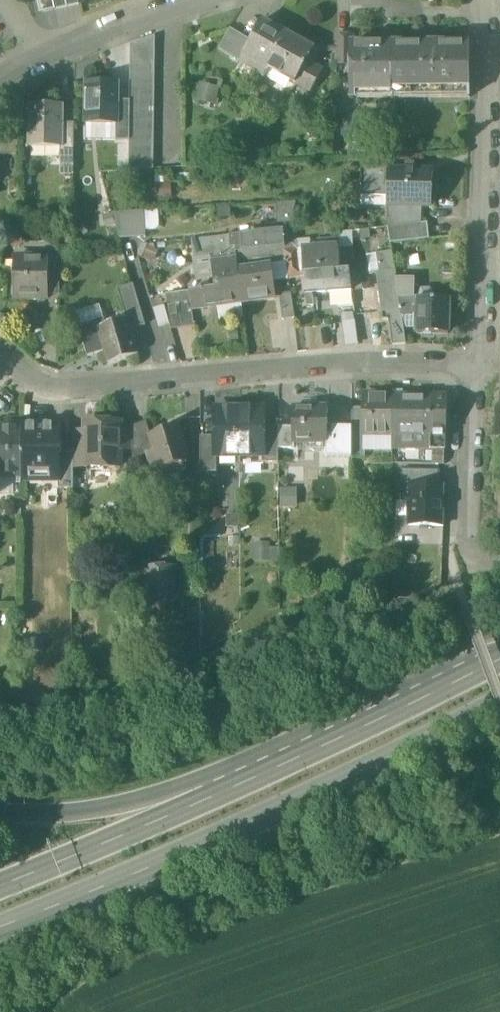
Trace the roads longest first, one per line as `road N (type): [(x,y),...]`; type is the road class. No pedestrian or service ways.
road 1 (trunk): [(0,922),(170,856),(499,695)]
road 2 (residential): [(474,362),(294,366),(66,389),(40,384),(0,351)]
road 3 (residential): [(482,0),(491,83),(474,362)]
road 4 (trunk): [(499,656),(244,783)]
road 5 (trunk): [(244,783),(0,880)]
road 6 (trunk): [(244,783),(95,807),(0,809)]
road 7 (residential): [(474,362),(471,553)]
road 8 (residential): [(47,52),(194,0)]

